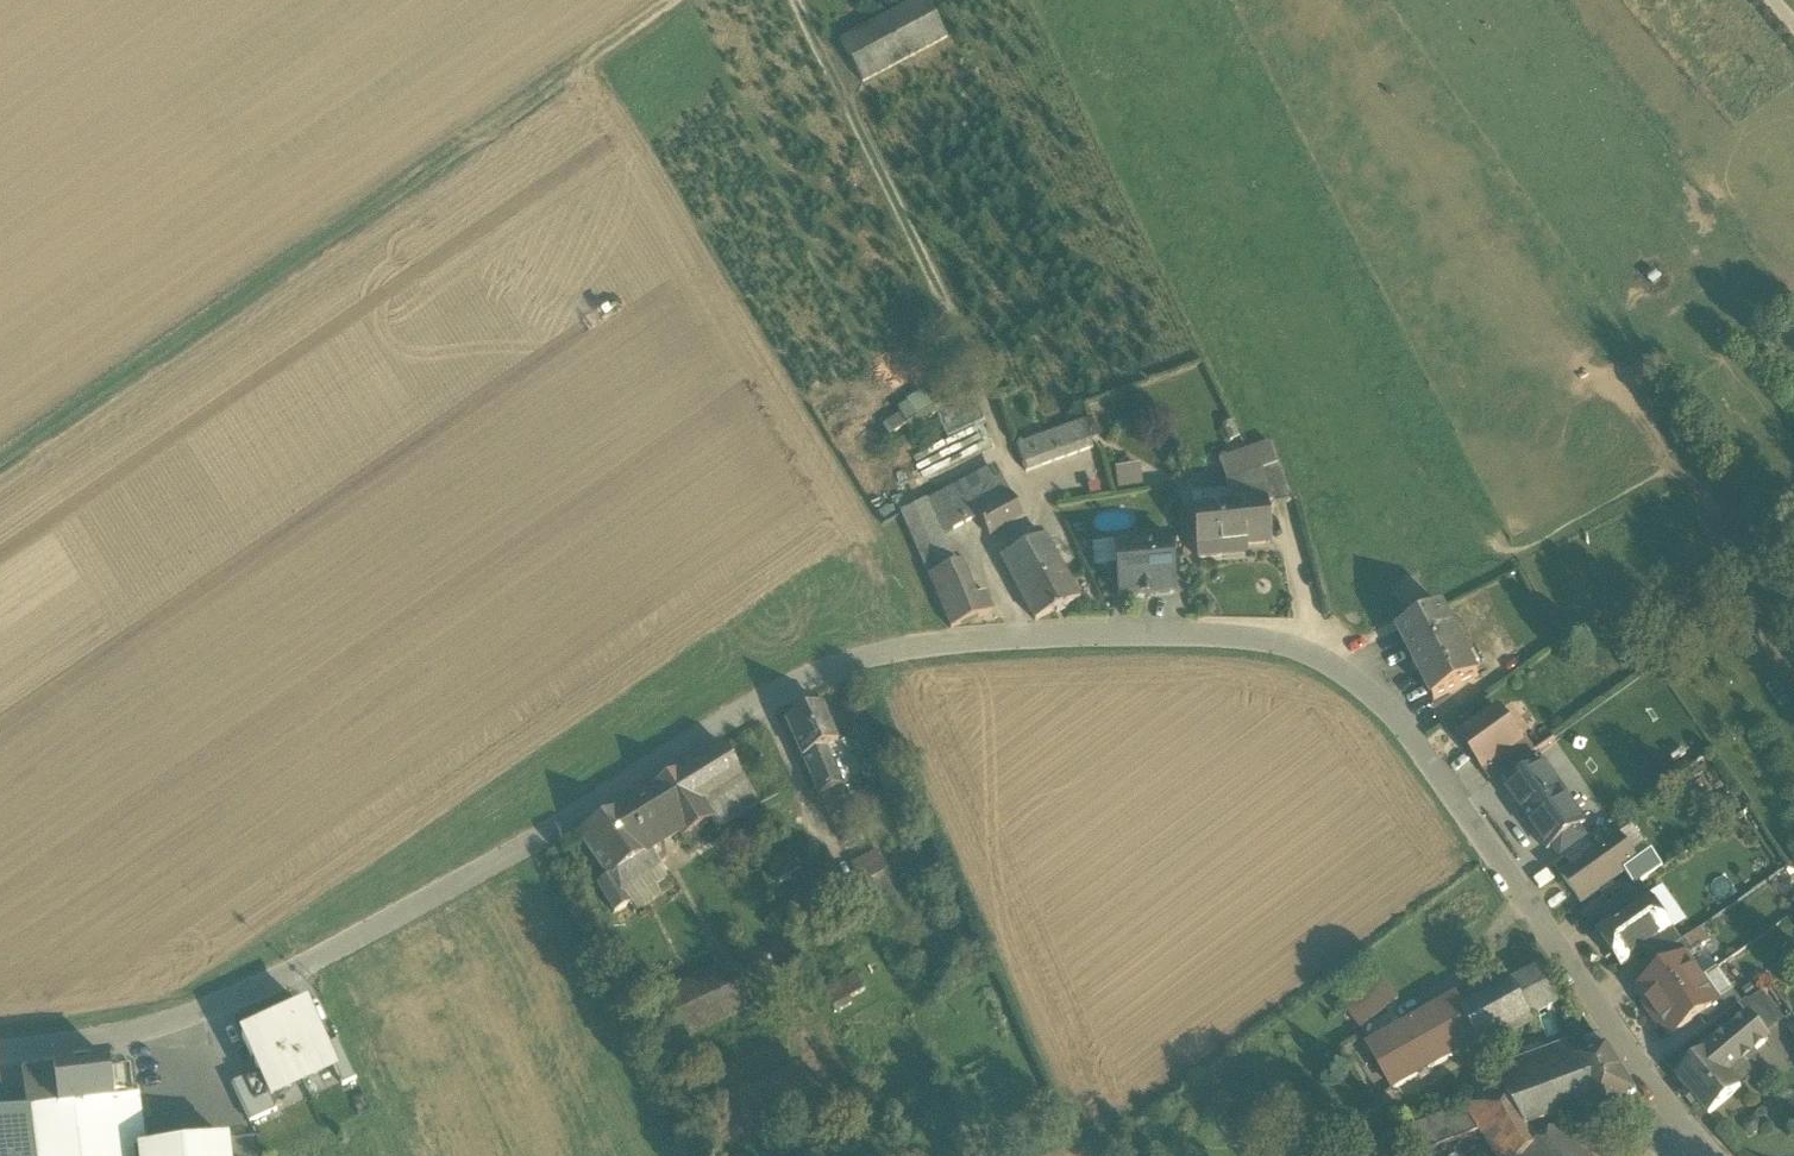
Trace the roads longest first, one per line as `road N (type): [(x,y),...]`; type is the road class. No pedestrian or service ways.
road 1 (residential): [(1706,1155),(1389,709),(1304,651),(1166,630),(954,642),(831,668),(297,973),(114,1038),(0,1053)]
road 2 (track): [(0,463),(680,0)]

